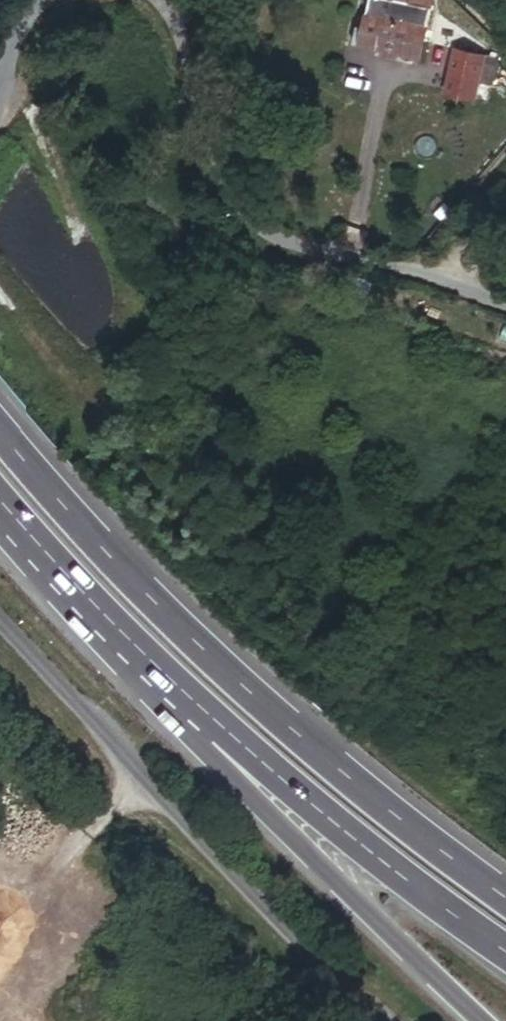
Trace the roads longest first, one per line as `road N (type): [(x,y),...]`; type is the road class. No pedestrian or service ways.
road 1 (trunk): [(0,522),(83,634),(480,1020)]
road 2 (trunk): [(505,899),(259,706),(0,440)]
road 3 (trunk): [(0,500),(80,594),(214,721),(349,837),(505,954)]
road 4 (unclassified): [(0,627),(371,1020)]
road 5 (unclassified): [(145,0),(225,194),(249,221),(505,301)]
road 6 (track): [(88,836),(0,944)]

